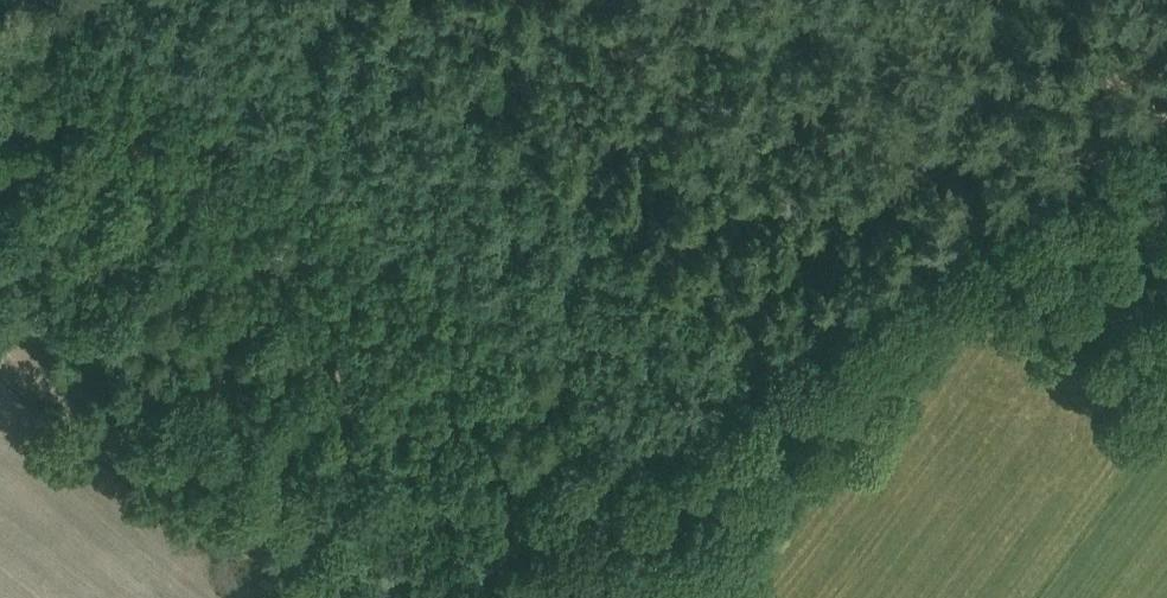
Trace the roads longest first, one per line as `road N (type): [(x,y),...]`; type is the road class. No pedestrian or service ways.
road 1 (track): [(1166,92),(703,420)]
road 2 (track): [(317,597),(0,334)]
road 3 (track): [(703,420),(453,597)]
road 4 (track): [(94,0),(0,127)]

